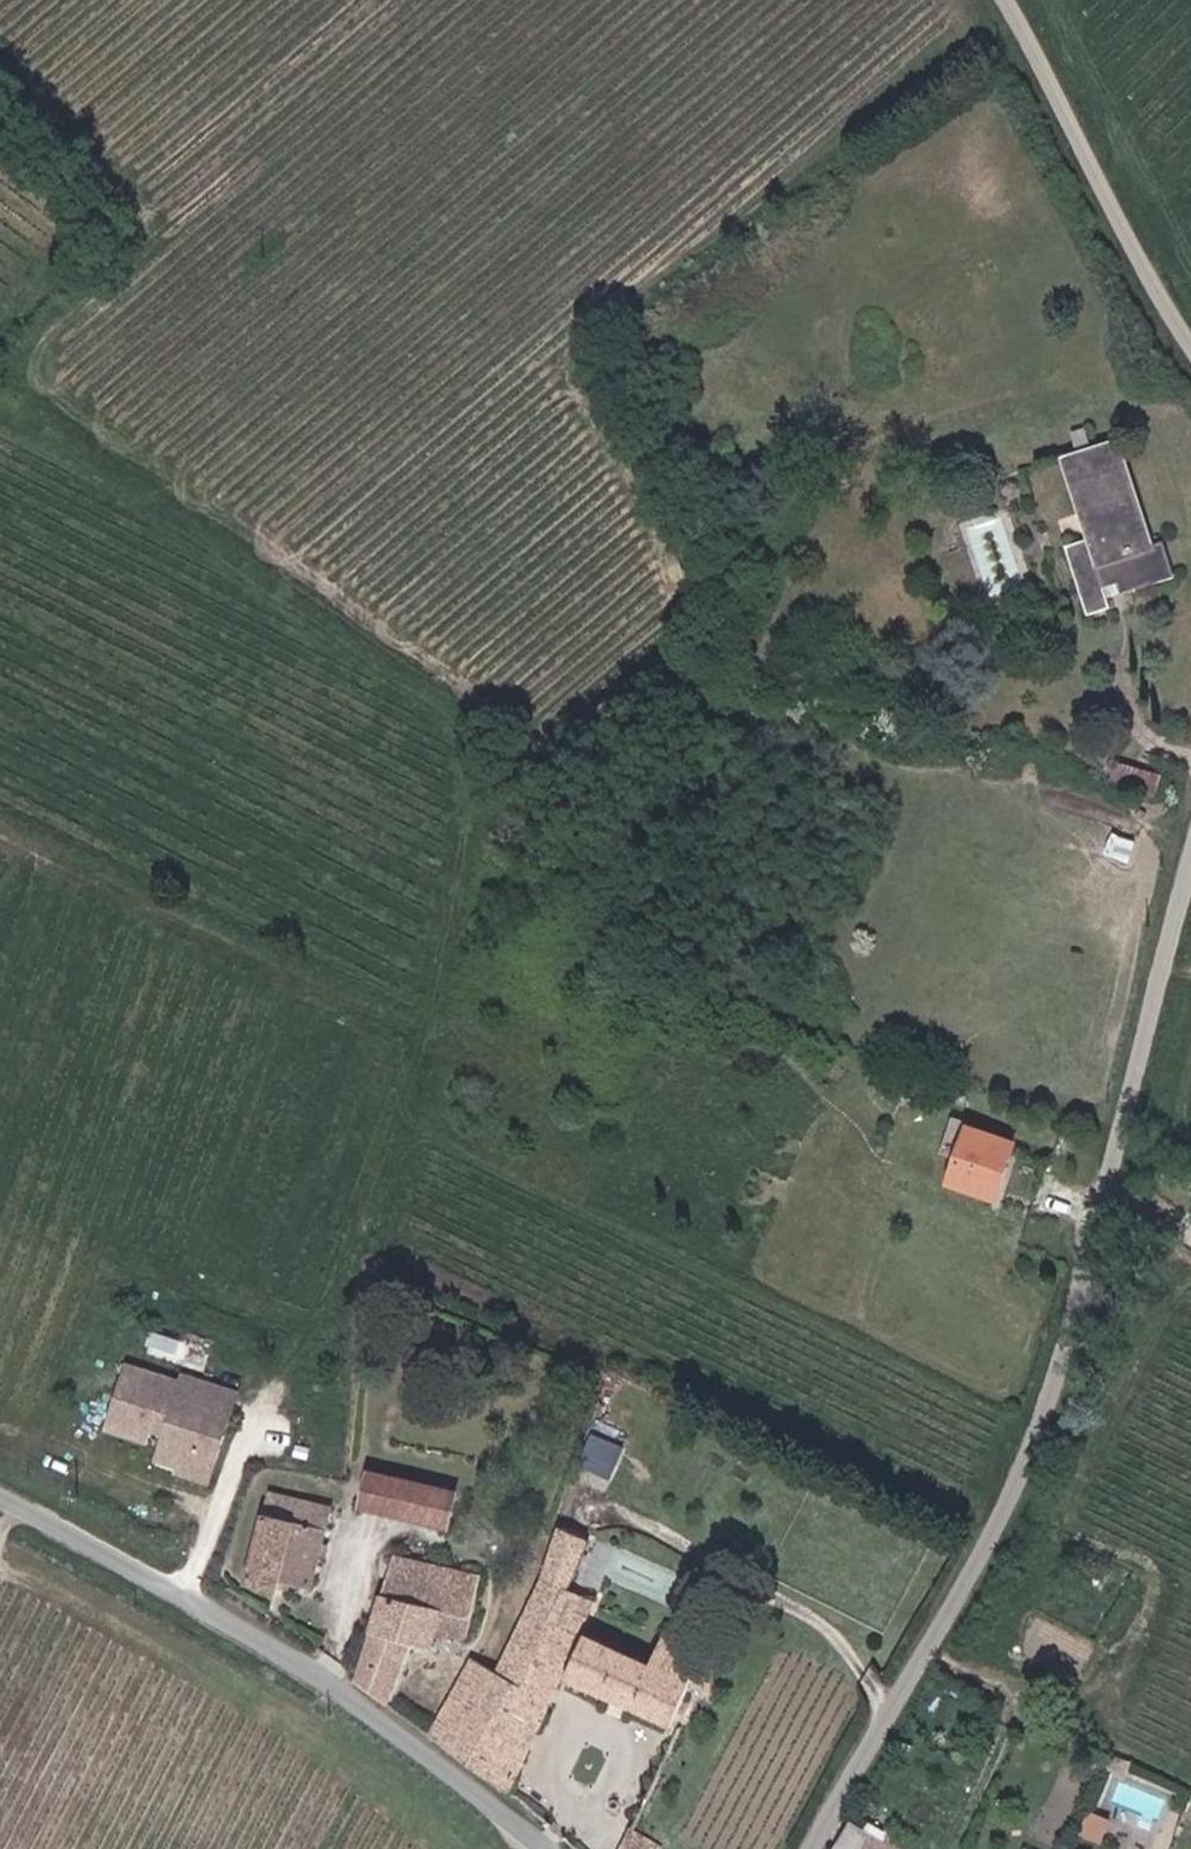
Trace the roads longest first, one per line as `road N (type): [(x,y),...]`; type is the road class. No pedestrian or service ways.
road 1 (unclassified): [(815,1848),(1005,1507),(1061,1366),(1131,1089),(1190,899)]
road 2 (unclassified): [(0,1491),(349,1691),(546,1848)]
road 3 (unclassified): [(1190,331),(1008,0)]

